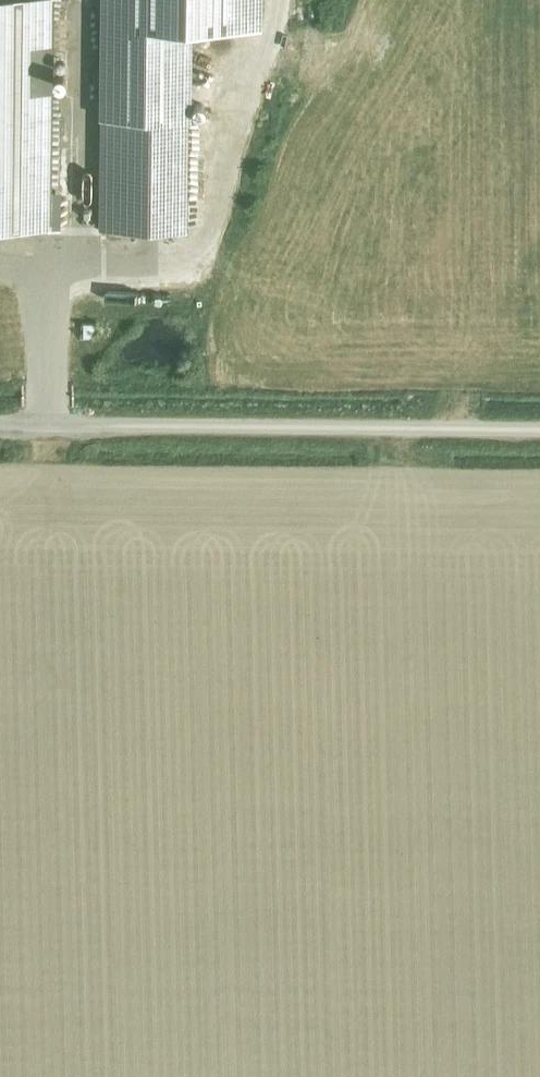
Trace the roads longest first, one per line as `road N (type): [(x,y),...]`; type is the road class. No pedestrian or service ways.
road 1 (unclassified): [(0,426),(539,432)]

